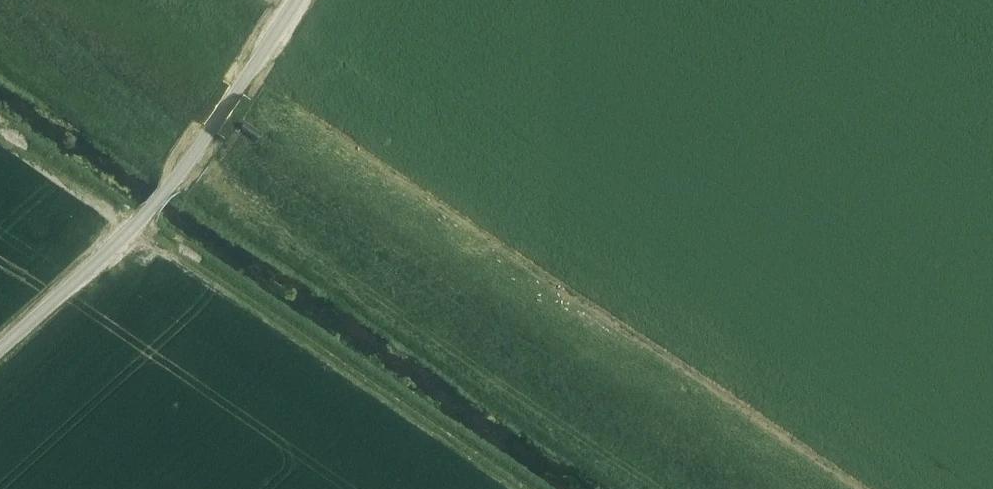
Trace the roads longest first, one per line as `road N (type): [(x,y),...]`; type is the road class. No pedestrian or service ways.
road 1 (unclassified): [(0,351),(177,179),(299,0)]

